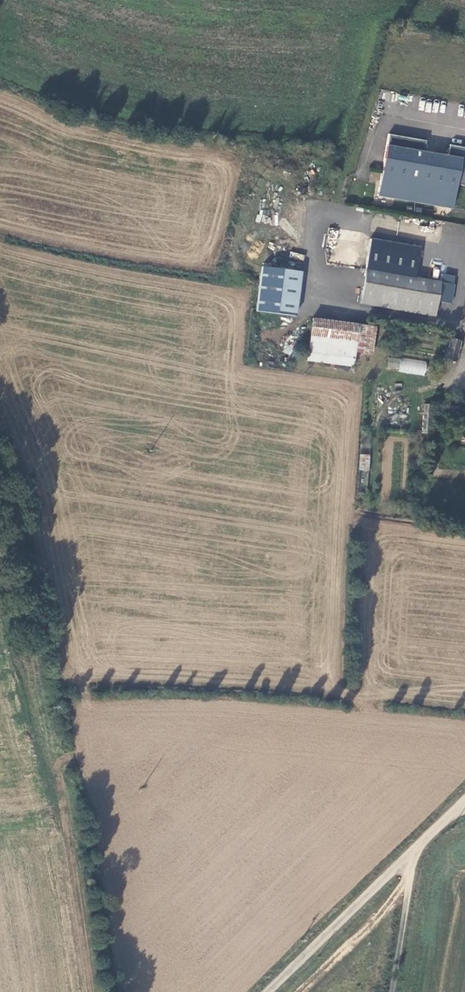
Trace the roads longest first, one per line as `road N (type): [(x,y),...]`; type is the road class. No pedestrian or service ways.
road 1 (unclassified): [(464,809),(269,991)]

